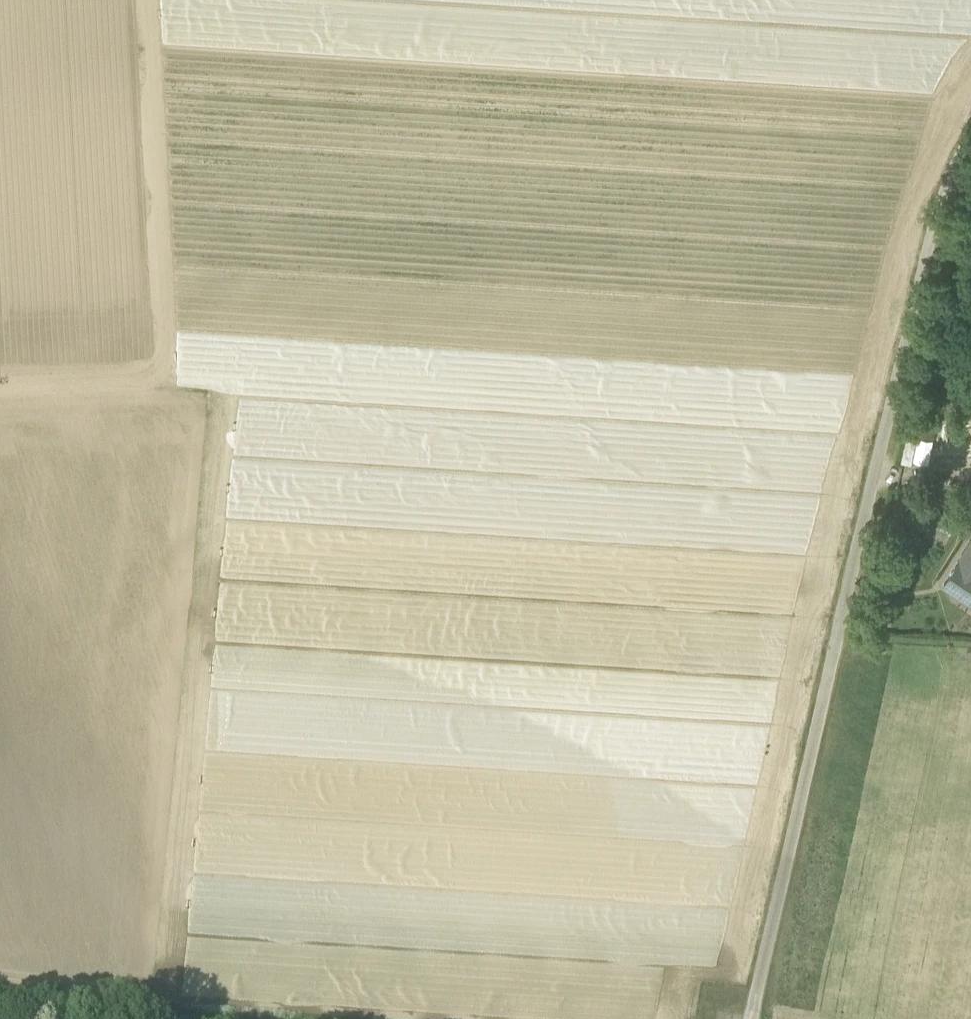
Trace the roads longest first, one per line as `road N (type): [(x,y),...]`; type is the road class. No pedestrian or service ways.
road 1 (unclassified): [(754,1018),(970,157)]
road 2 (unclassified): [(0,1006),(185,1018)]

